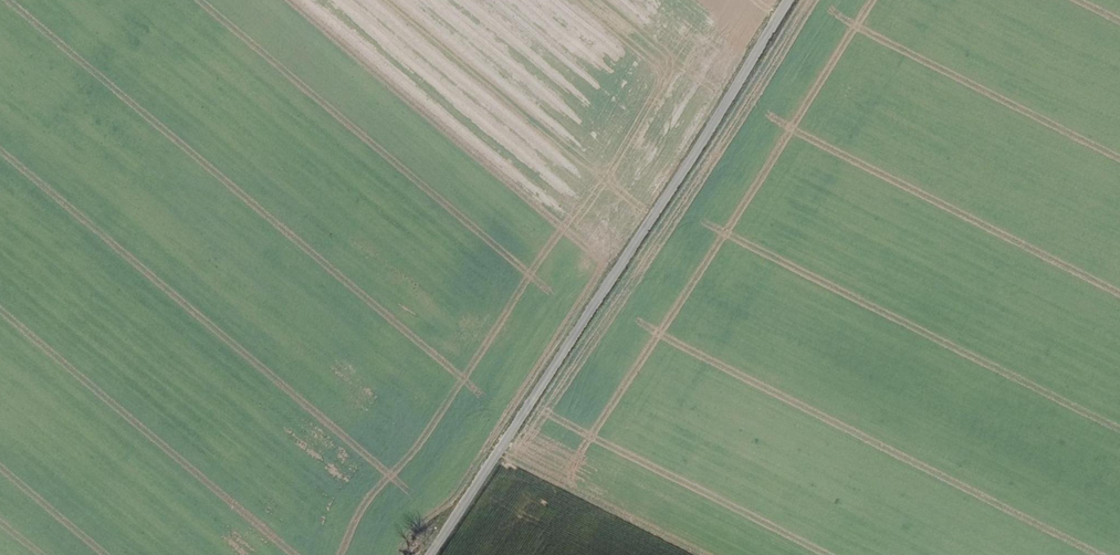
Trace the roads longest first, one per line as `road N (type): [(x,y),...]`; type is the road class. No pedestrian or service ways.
road 1 (unclassified): [(430,554),(789,0)]

